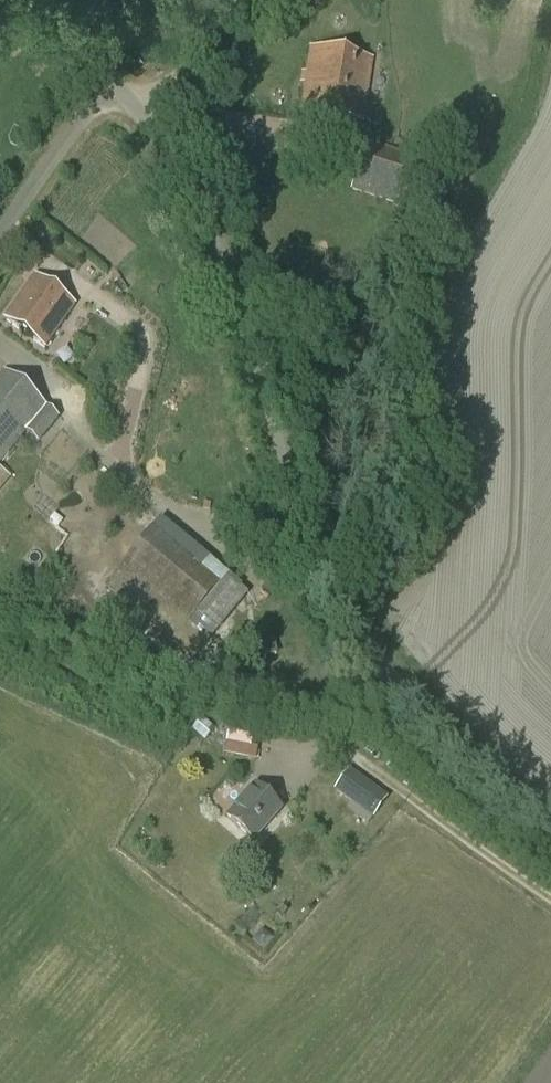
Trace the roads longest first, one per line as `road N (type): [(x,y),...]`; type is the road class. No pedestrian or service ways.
road 1 (unclassified): [(550,832),(442,750),(402,701),(308,546),(229,272),(194,192),(139,105)]
road 2 (tertiary): [(0,235),(71,128),(116,80)]
road 3 (unclassified): [(139,105),(230,0)]

